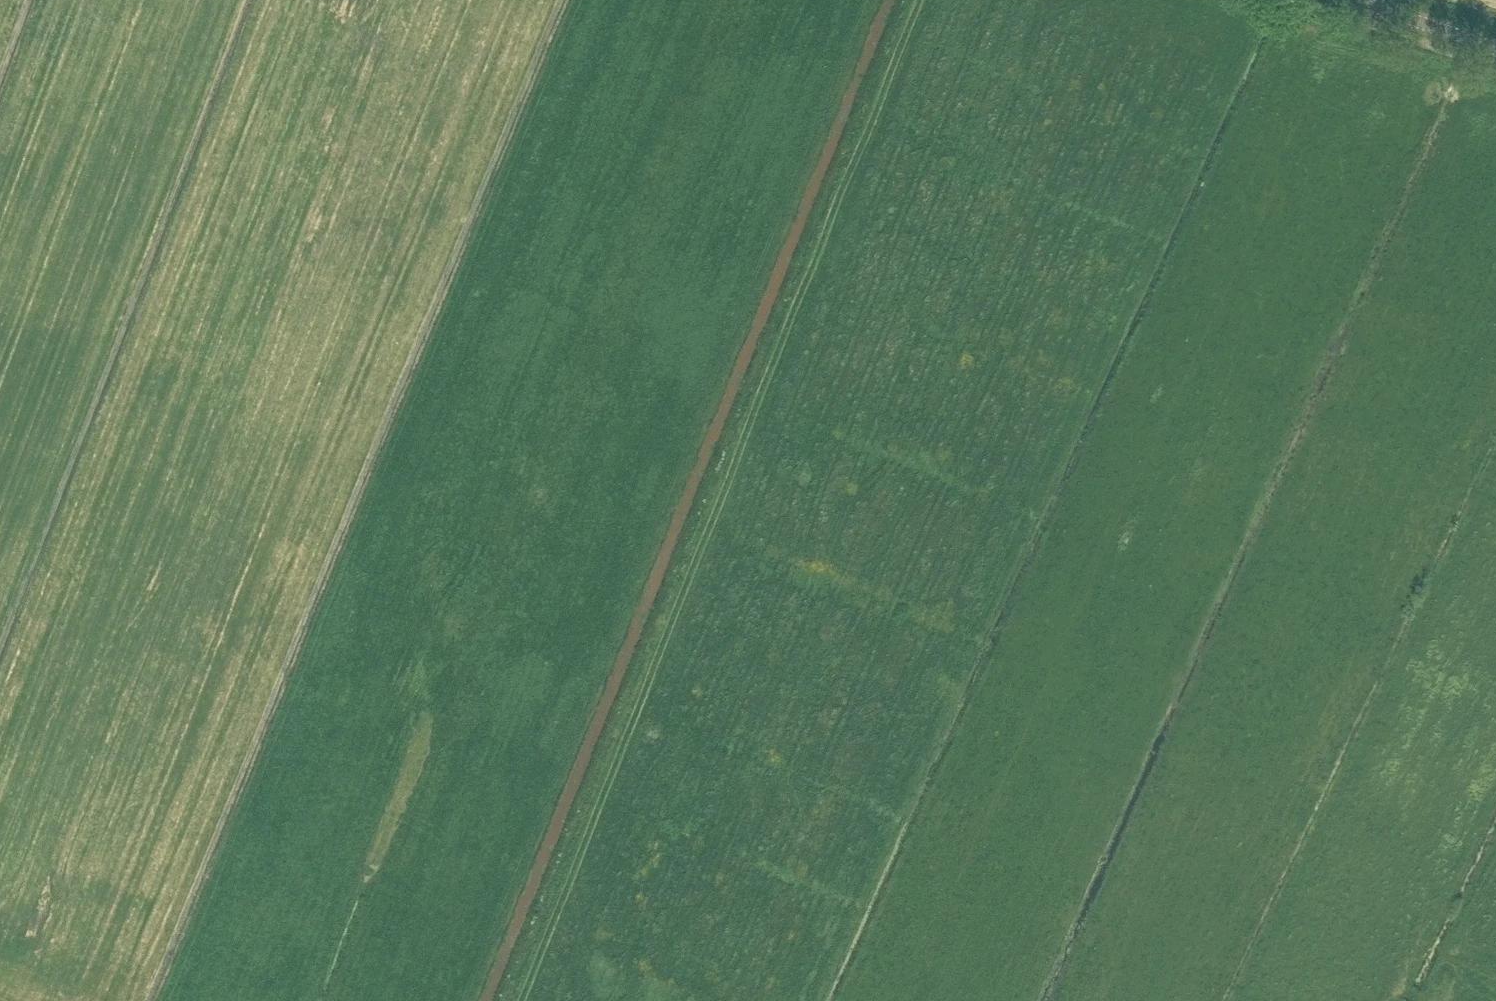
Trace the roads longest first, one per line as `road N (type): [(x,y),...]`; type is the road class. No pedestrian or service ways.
road 1 (tertiary): [(1495,47),(1360,0)]

